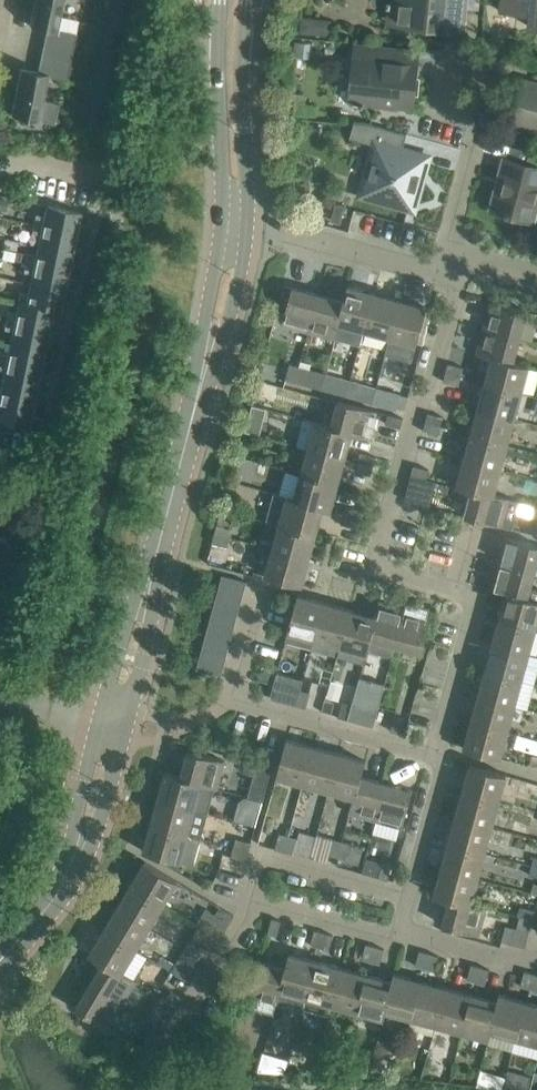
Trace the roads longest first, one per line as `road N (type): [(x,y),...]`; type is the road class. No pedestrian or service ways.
road 1 (residential): [(439,753),(475,612),(455,589),(389,572),(380,550),(419,400),(432,386),(451,314),(451,269)]
road 2 (residential): [(439,753),(234,699),(260,594)]
road 3 (tertiary): [(247,223),(240,82),(245,0)]
road 4 (tertiary): [(220,0),(213,73),(220,222)]
road 5 (residential): [(451,269),(423,269),(247,223)]
road 6 (residential): [(252,897),(264,854),(410,895)]
road 7 (tertiary): [(158,553),(206,372)]
road 8 (tertiary): [(158,553),(100,721)]
road 9 (tertiary): [(127,728),(158,553)]
road 10 (tertiary): [(68,872),(95,827),(127,728)]
road 11 (residential): [(451,269),(448,239),(481,118)]
road 12 (tertiary): [(206,372),(236,296),(247,223)]
road 13 (tertiary): [(100,721),(68,872)]
road 14 (residential): [(252,897),(400,934)]
road 15 (tertiary): [(220,222),(206,372)]
road 16 (residential): [(410,895),(438,786),(439,753)]
road 17 (residential): [(536,956),(497,958),(400,934)]
road 18 (residential): [(481,118),(491,73),(450,64),(438,107)]
road 19 (residential): [(194,1003),(252,897)]

